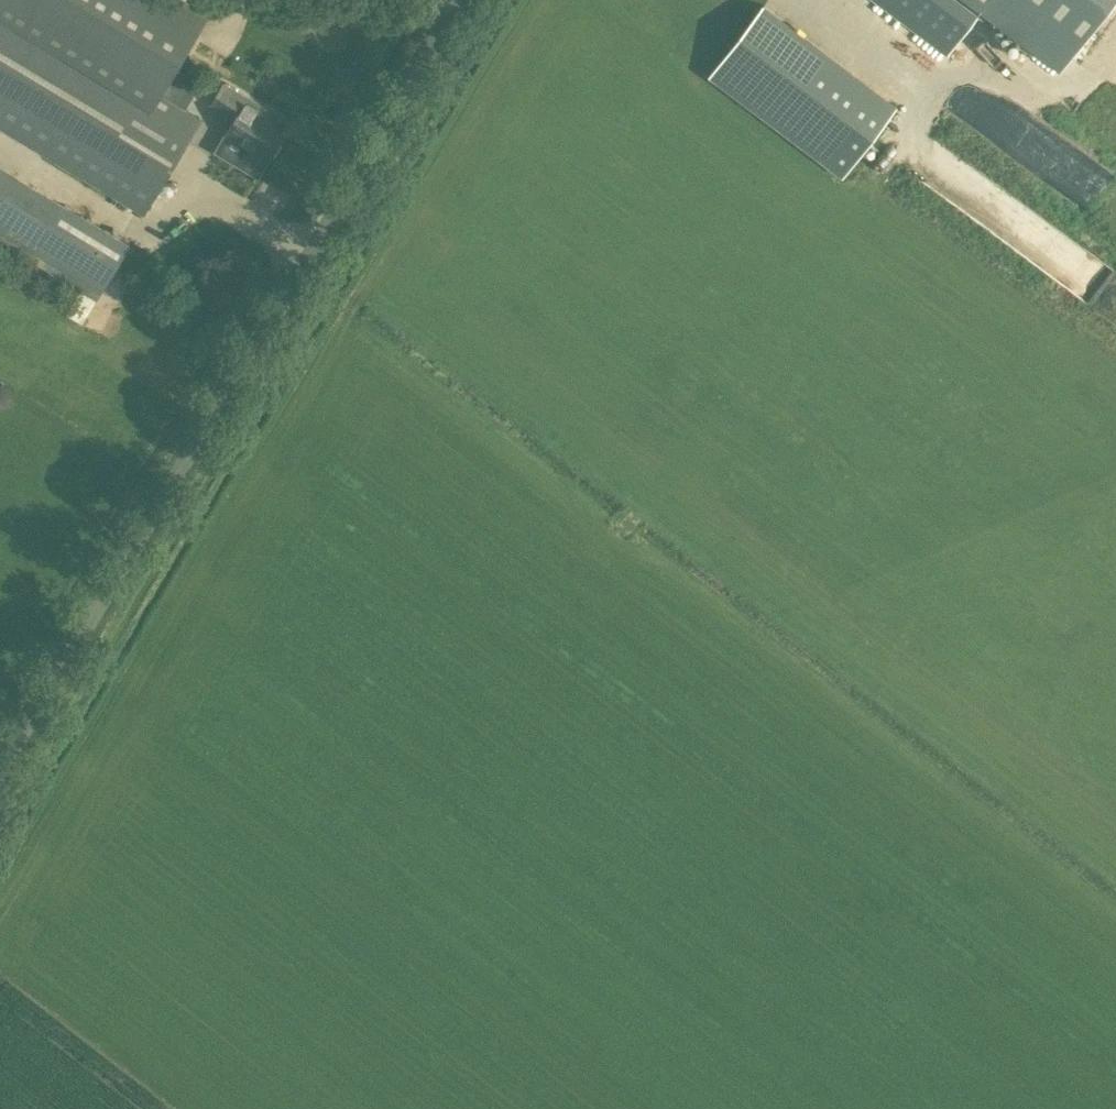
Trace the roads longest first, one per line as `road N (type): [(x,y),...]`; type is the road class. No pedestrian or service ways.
road 1 (unclassified): [(0,771),(469,0)]

